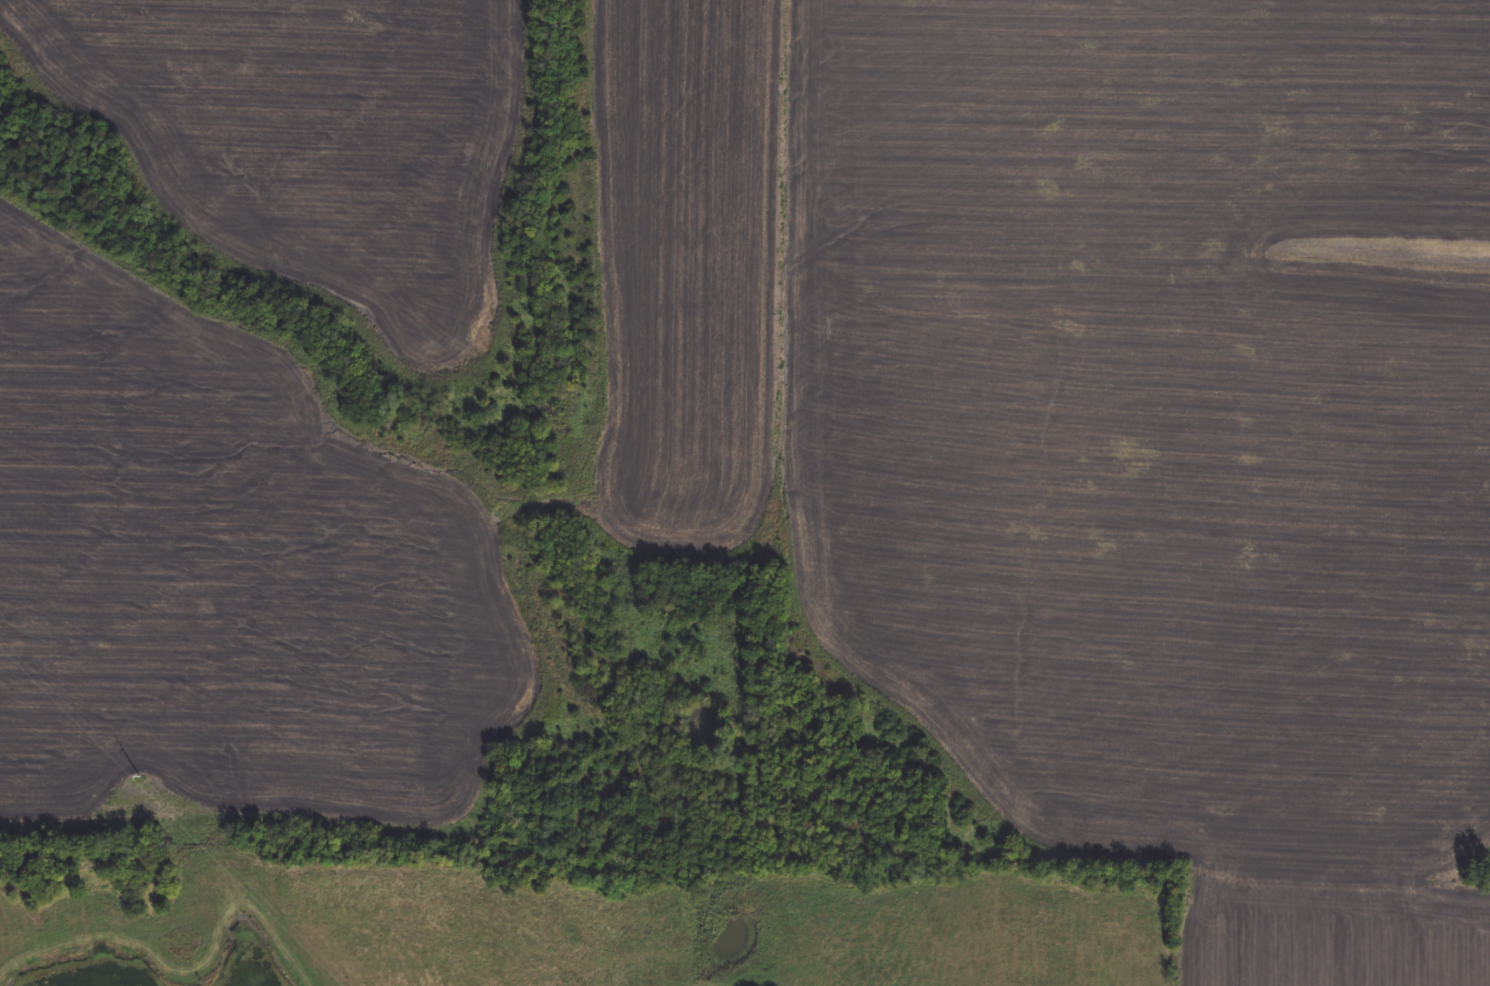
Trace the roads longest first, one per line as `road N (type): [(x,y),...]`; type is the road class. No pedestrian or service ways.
road 1 (residential): [(765,0),(767,849)]

